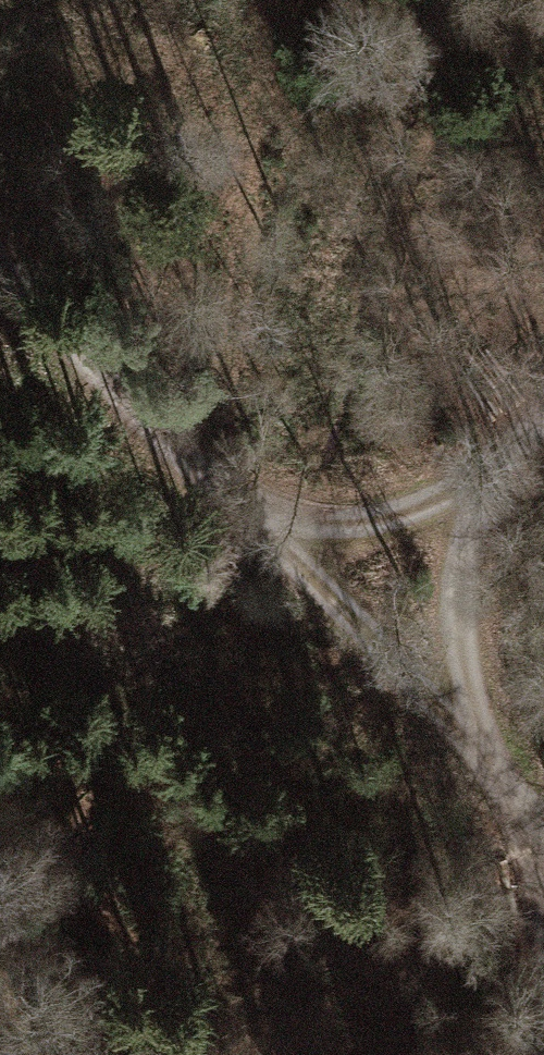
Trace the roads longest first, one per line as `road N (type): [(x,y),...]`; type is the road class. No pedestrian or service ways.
road 1 (track): [(543,884),(540,850),(446,722),(0,267)]
road 2 (track): [(446,722),(476,497),(256,527)]

